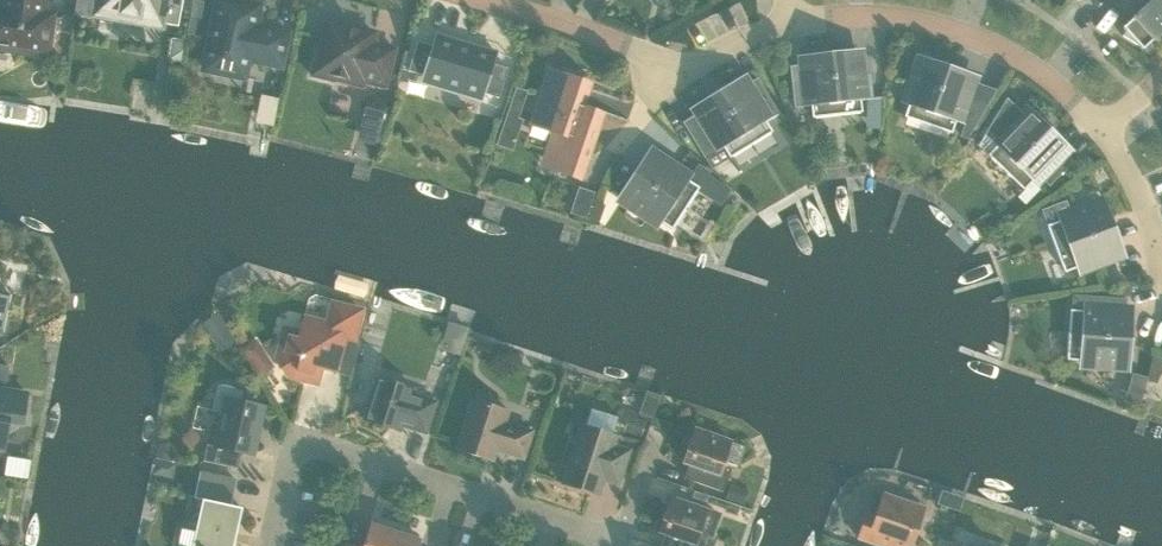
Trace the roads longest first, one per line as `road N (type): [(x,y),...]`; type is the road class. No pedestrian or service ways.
road 1 (residential): [(267,545),(292,432),(621,538)]
road 2 (residential): [(1105,126),(1049,74),(954,27),(889,15),(792,22)]
road 3 (residential): [(792,22),(725,56),(668,62),(495,0)]
road 4 (residential): [(1161,239),(1105,126)]

